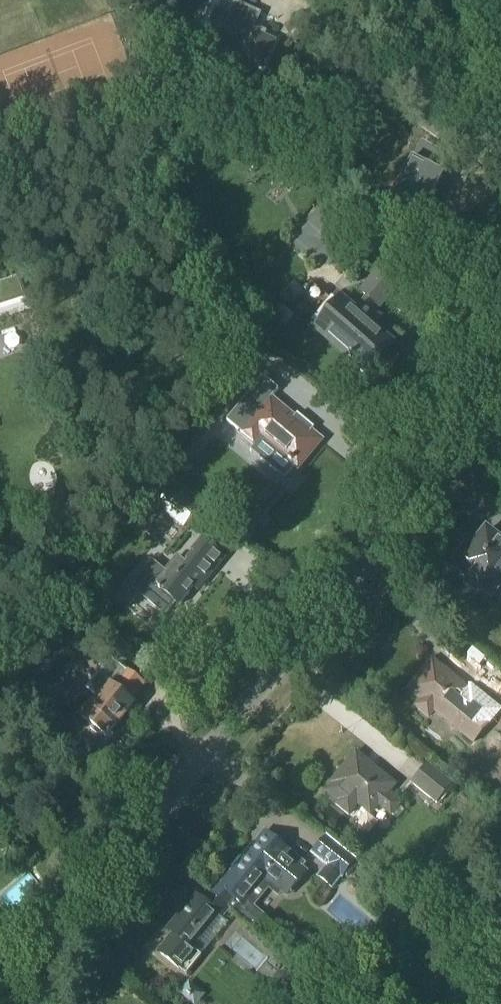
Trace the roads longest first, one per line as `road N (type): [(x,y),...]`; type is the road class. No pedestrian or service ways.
road 1 (unclassified): [(8,1003),(500,392)]

